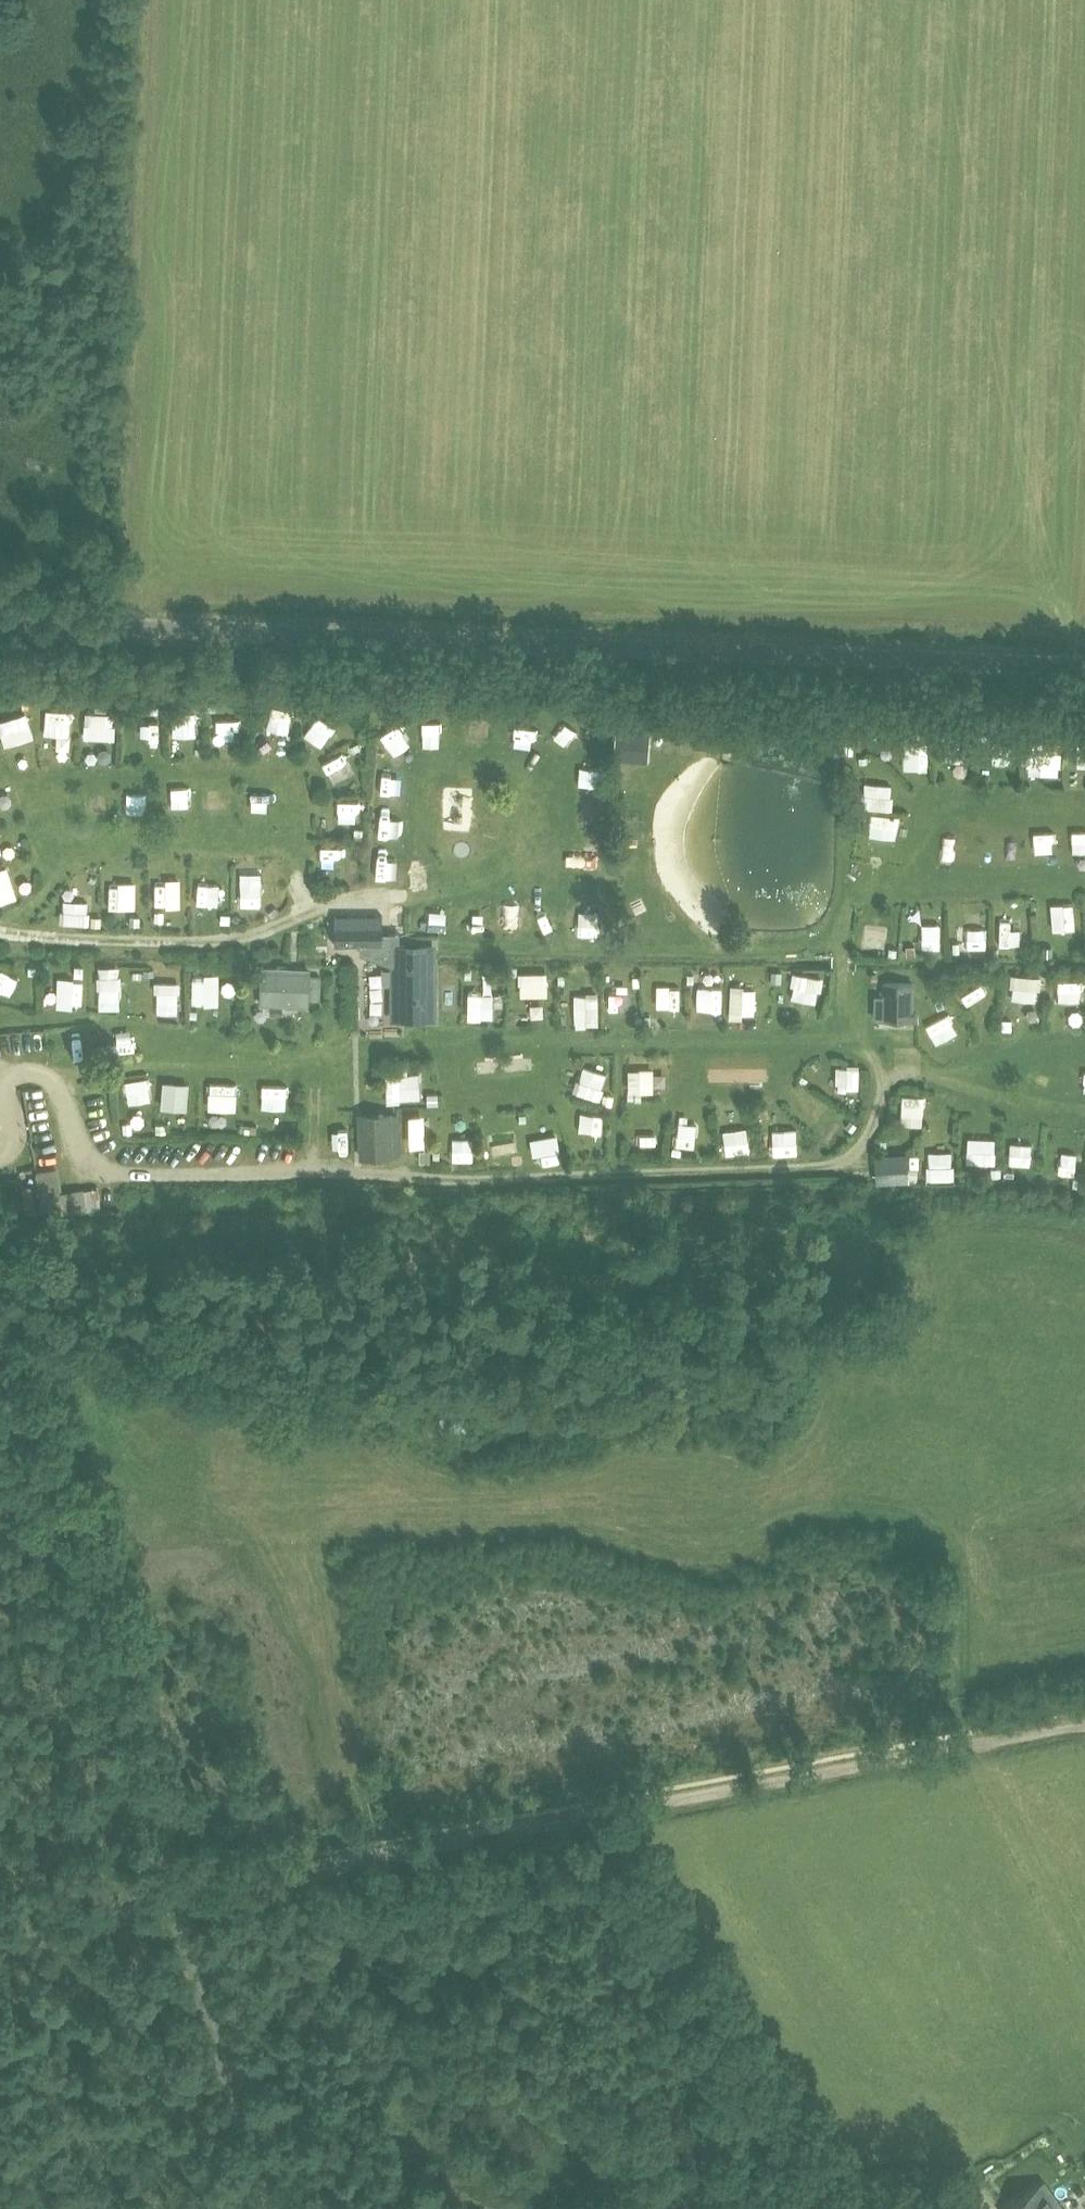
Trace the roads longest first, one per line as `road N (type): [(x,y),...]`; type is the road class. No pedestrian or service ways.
road 1 (unclassified): [(1084,670),(0,627)]
road 2 (track): [(176,1897),(1084,1724)]
road 3 (unclassified): [(279,2208),(0,1363)]

